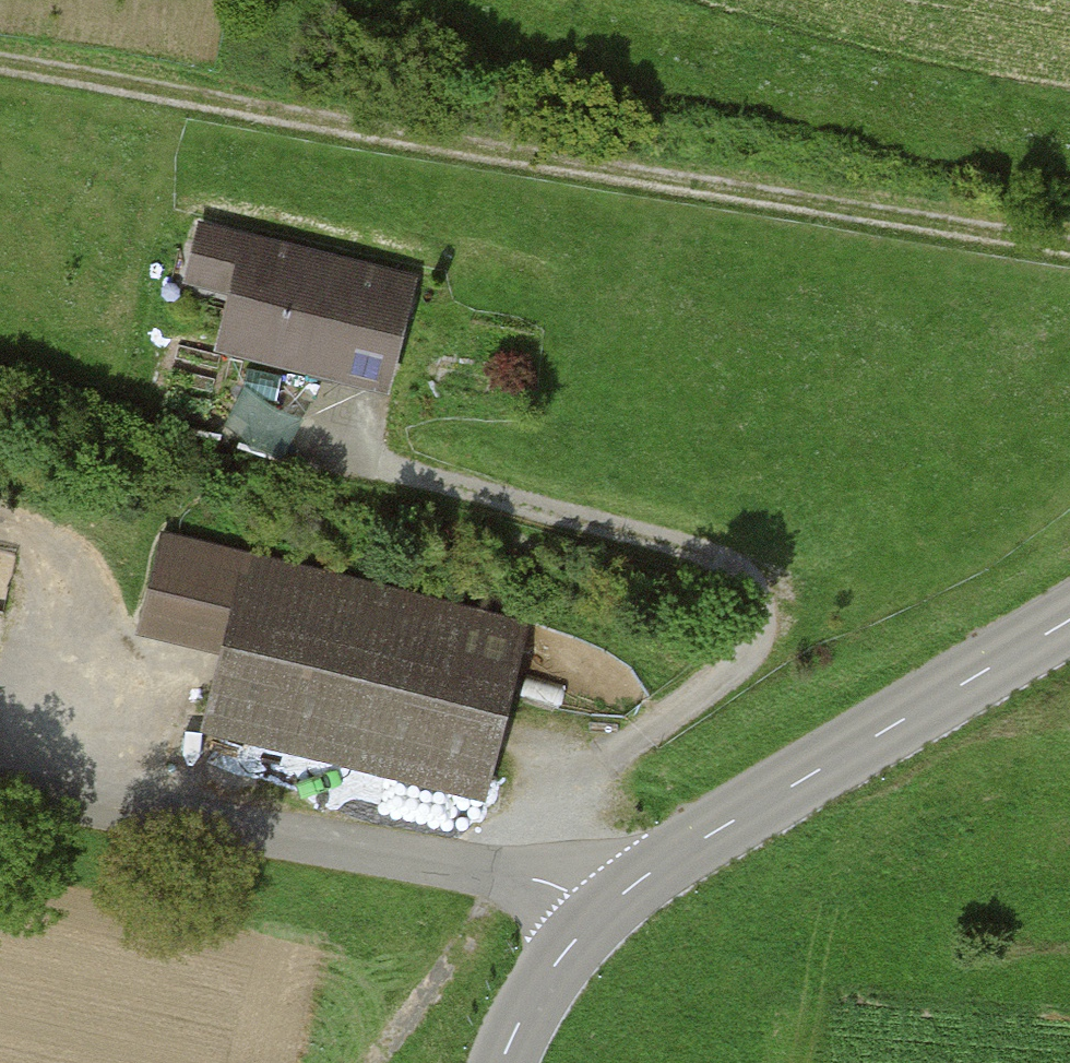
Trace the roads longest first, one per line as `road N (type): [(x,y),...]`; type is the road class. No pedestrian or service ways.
road 1 (track): [(0,69),(1069,251)]
road 2 (track): [(517,876),(546,820),(587,777),(780,634),(782,581),(725,552),(269,426)]
road 3 (tertiary): [(596,915),(571,895),(517,876),(0,790)]
road 4 (tertiary): [(1069,619),(681,853),(596,915)]
road 5 (tertiary): [(596,915),(517,1024),(502,1062)]

